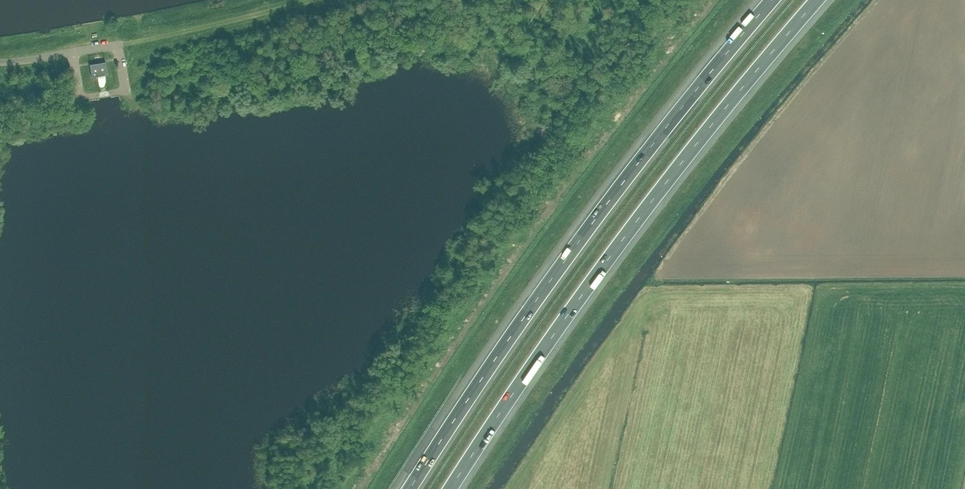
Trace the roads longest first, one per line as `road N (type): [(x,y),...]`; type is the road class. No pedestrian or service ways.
road 1 (motorway): [(452,488),(564,318),(715,118),(820,0)]
road 2 (motorway): [(772,0),(587,231),(410,488)]
road 3 (track): [(293,0),(119,44)]
road 4 (unclassified): [(0,62),(119,44)]

